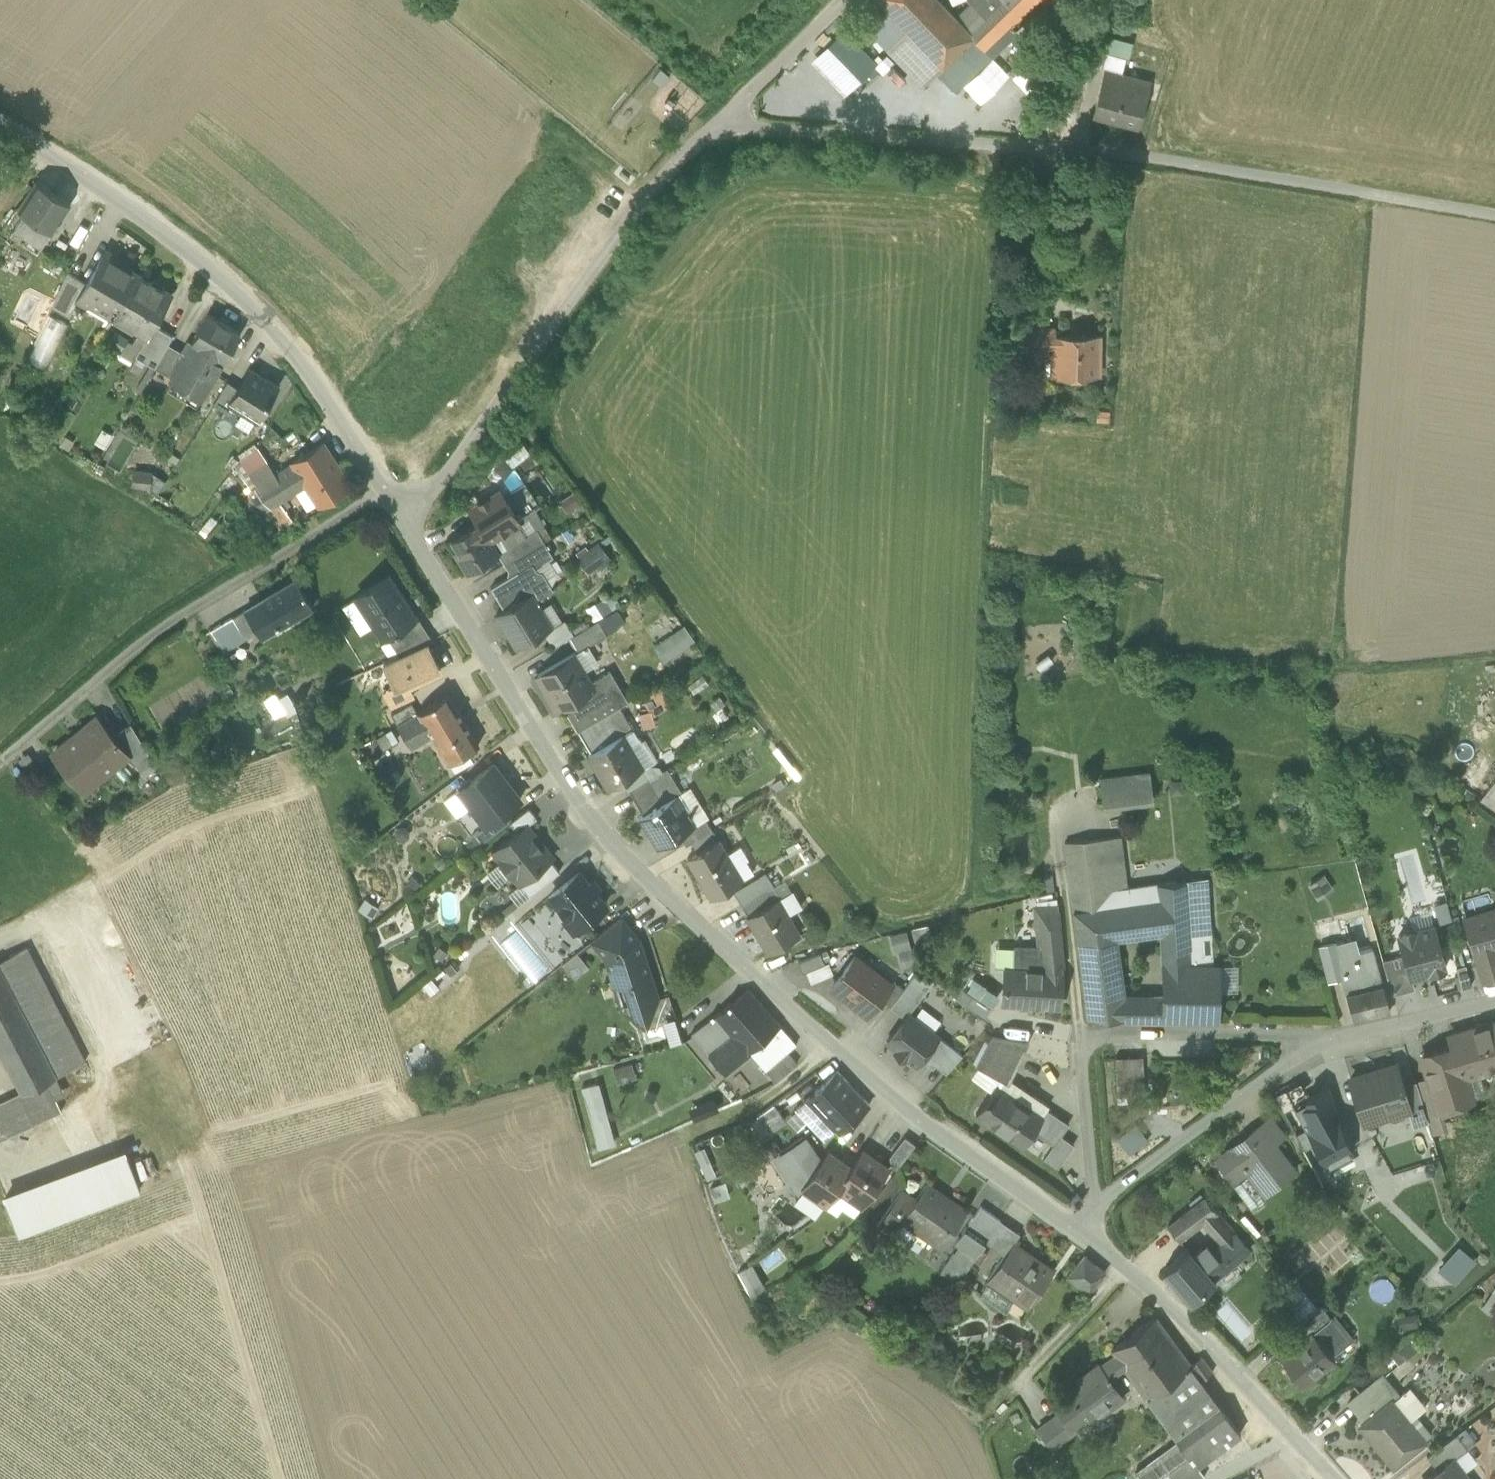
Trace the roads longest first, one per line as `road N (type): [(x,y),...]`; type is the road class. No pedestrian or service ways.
road 1 (residential): [(405,525),(582,810),(667,901),(930,1134),(1081,1233)]
road 2 (unclassified): [(716,127),(1145,157),(1494,215)]
road 3 (residential): [(0,125),(137,209),(269,314),(343,410),(386,490)]
road 4 (unclassified): [(716,127),(657,189),(405,525)]
road 5 (residential): [(386,490),(148,636),(0,767)]
road 6 (residential): [(1099,1206),(1080,1034),(1343,1037)]
road 7 (residential): [(1081,1233),(1194,1329),(1328,1478)]
road 8 (residential): [(1099,1206),(1273,1078),(1343,1037)]
road 9 (track): [(1121,1267),(970,1432)]
road 10 (unclassified): [(844,0),(716,127)]
road 11 (residential): [(1343,1037),(1494,1001)]

